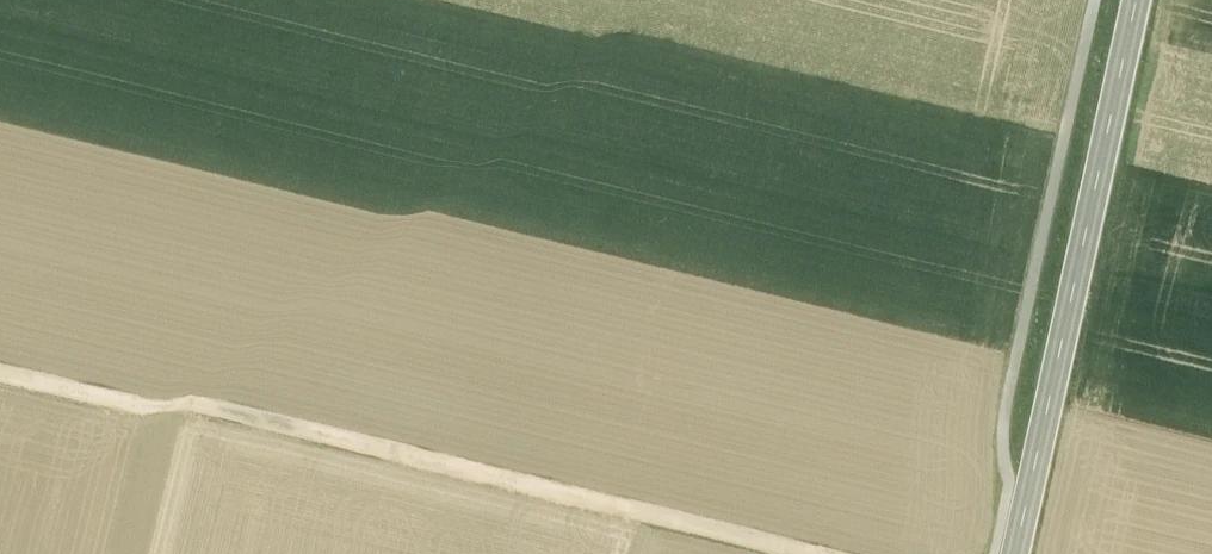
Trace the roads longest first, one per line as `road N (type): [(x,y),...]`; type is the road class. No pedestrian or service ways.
road 1 (track): [(0,359),(791,553)]
road 2 (tertiary): [(1014,553),(1137,0)]

